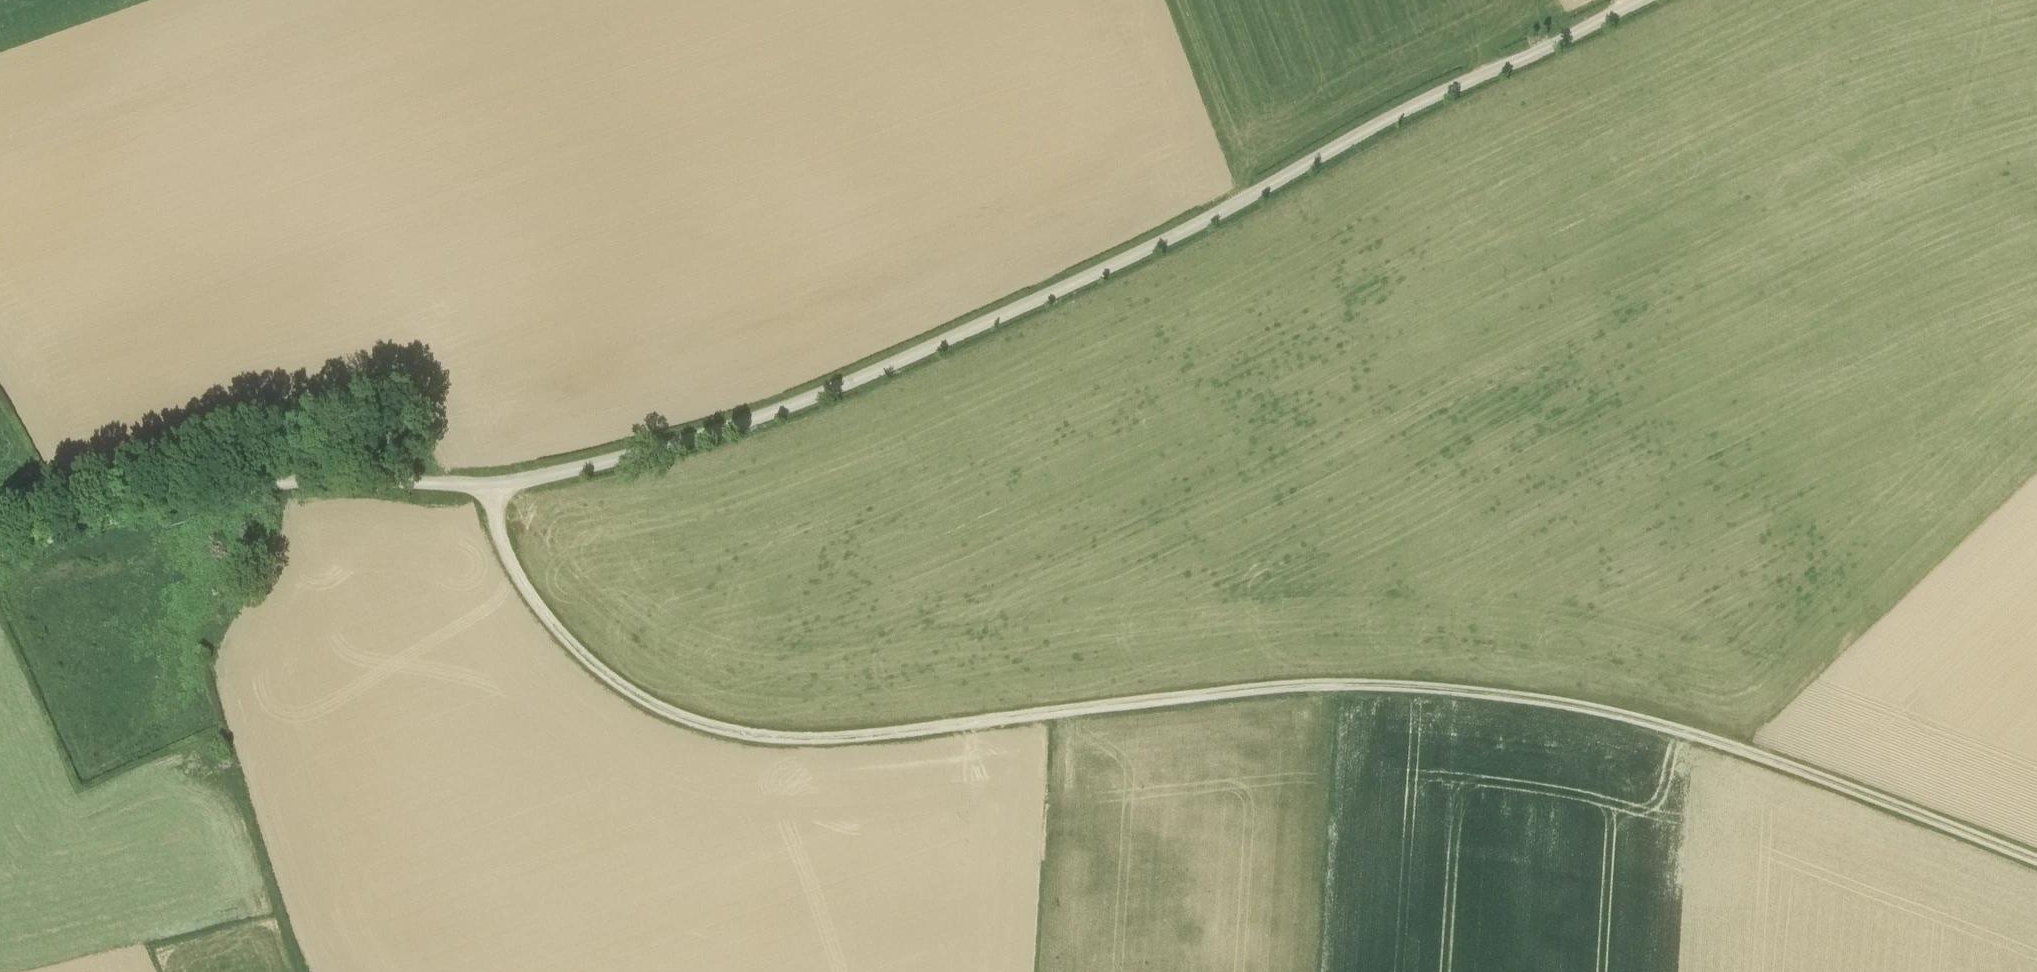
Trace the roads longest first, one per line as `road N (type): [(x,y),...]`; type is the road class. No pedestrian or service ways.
road 1 (track): [(493,486),(510,557),(564,636),(629,691),(714,729),(842,737),(1299,686),(1472,691),(1676,729),(2036,860)]
road 2 (unclassified): [(1640,0),(1406,111),(1153,246),(900,362),(686,441),(493,486)]
road 3 (track): [(493,486),(289,481),(0,551)]

